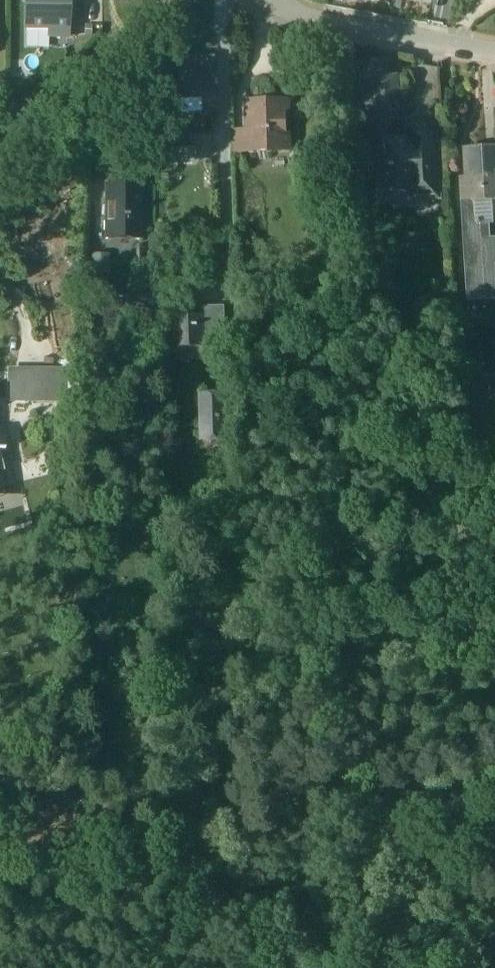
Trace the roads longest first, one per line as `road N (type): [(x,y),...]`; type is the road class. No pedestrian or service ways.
road 1 (residential): [(494,57),(316,19),(276,0)]
road 2 (residential): [(173,0),(150,27),(0,121)]

